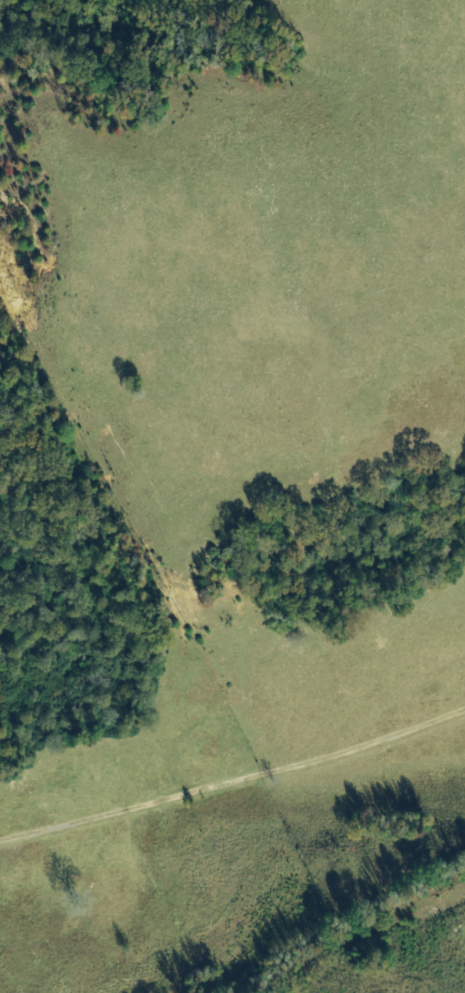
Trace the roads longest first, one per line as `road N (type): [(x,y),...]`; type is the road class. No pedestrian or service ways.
road 1 (track): [(0,837),(362,746),(464,709)]

